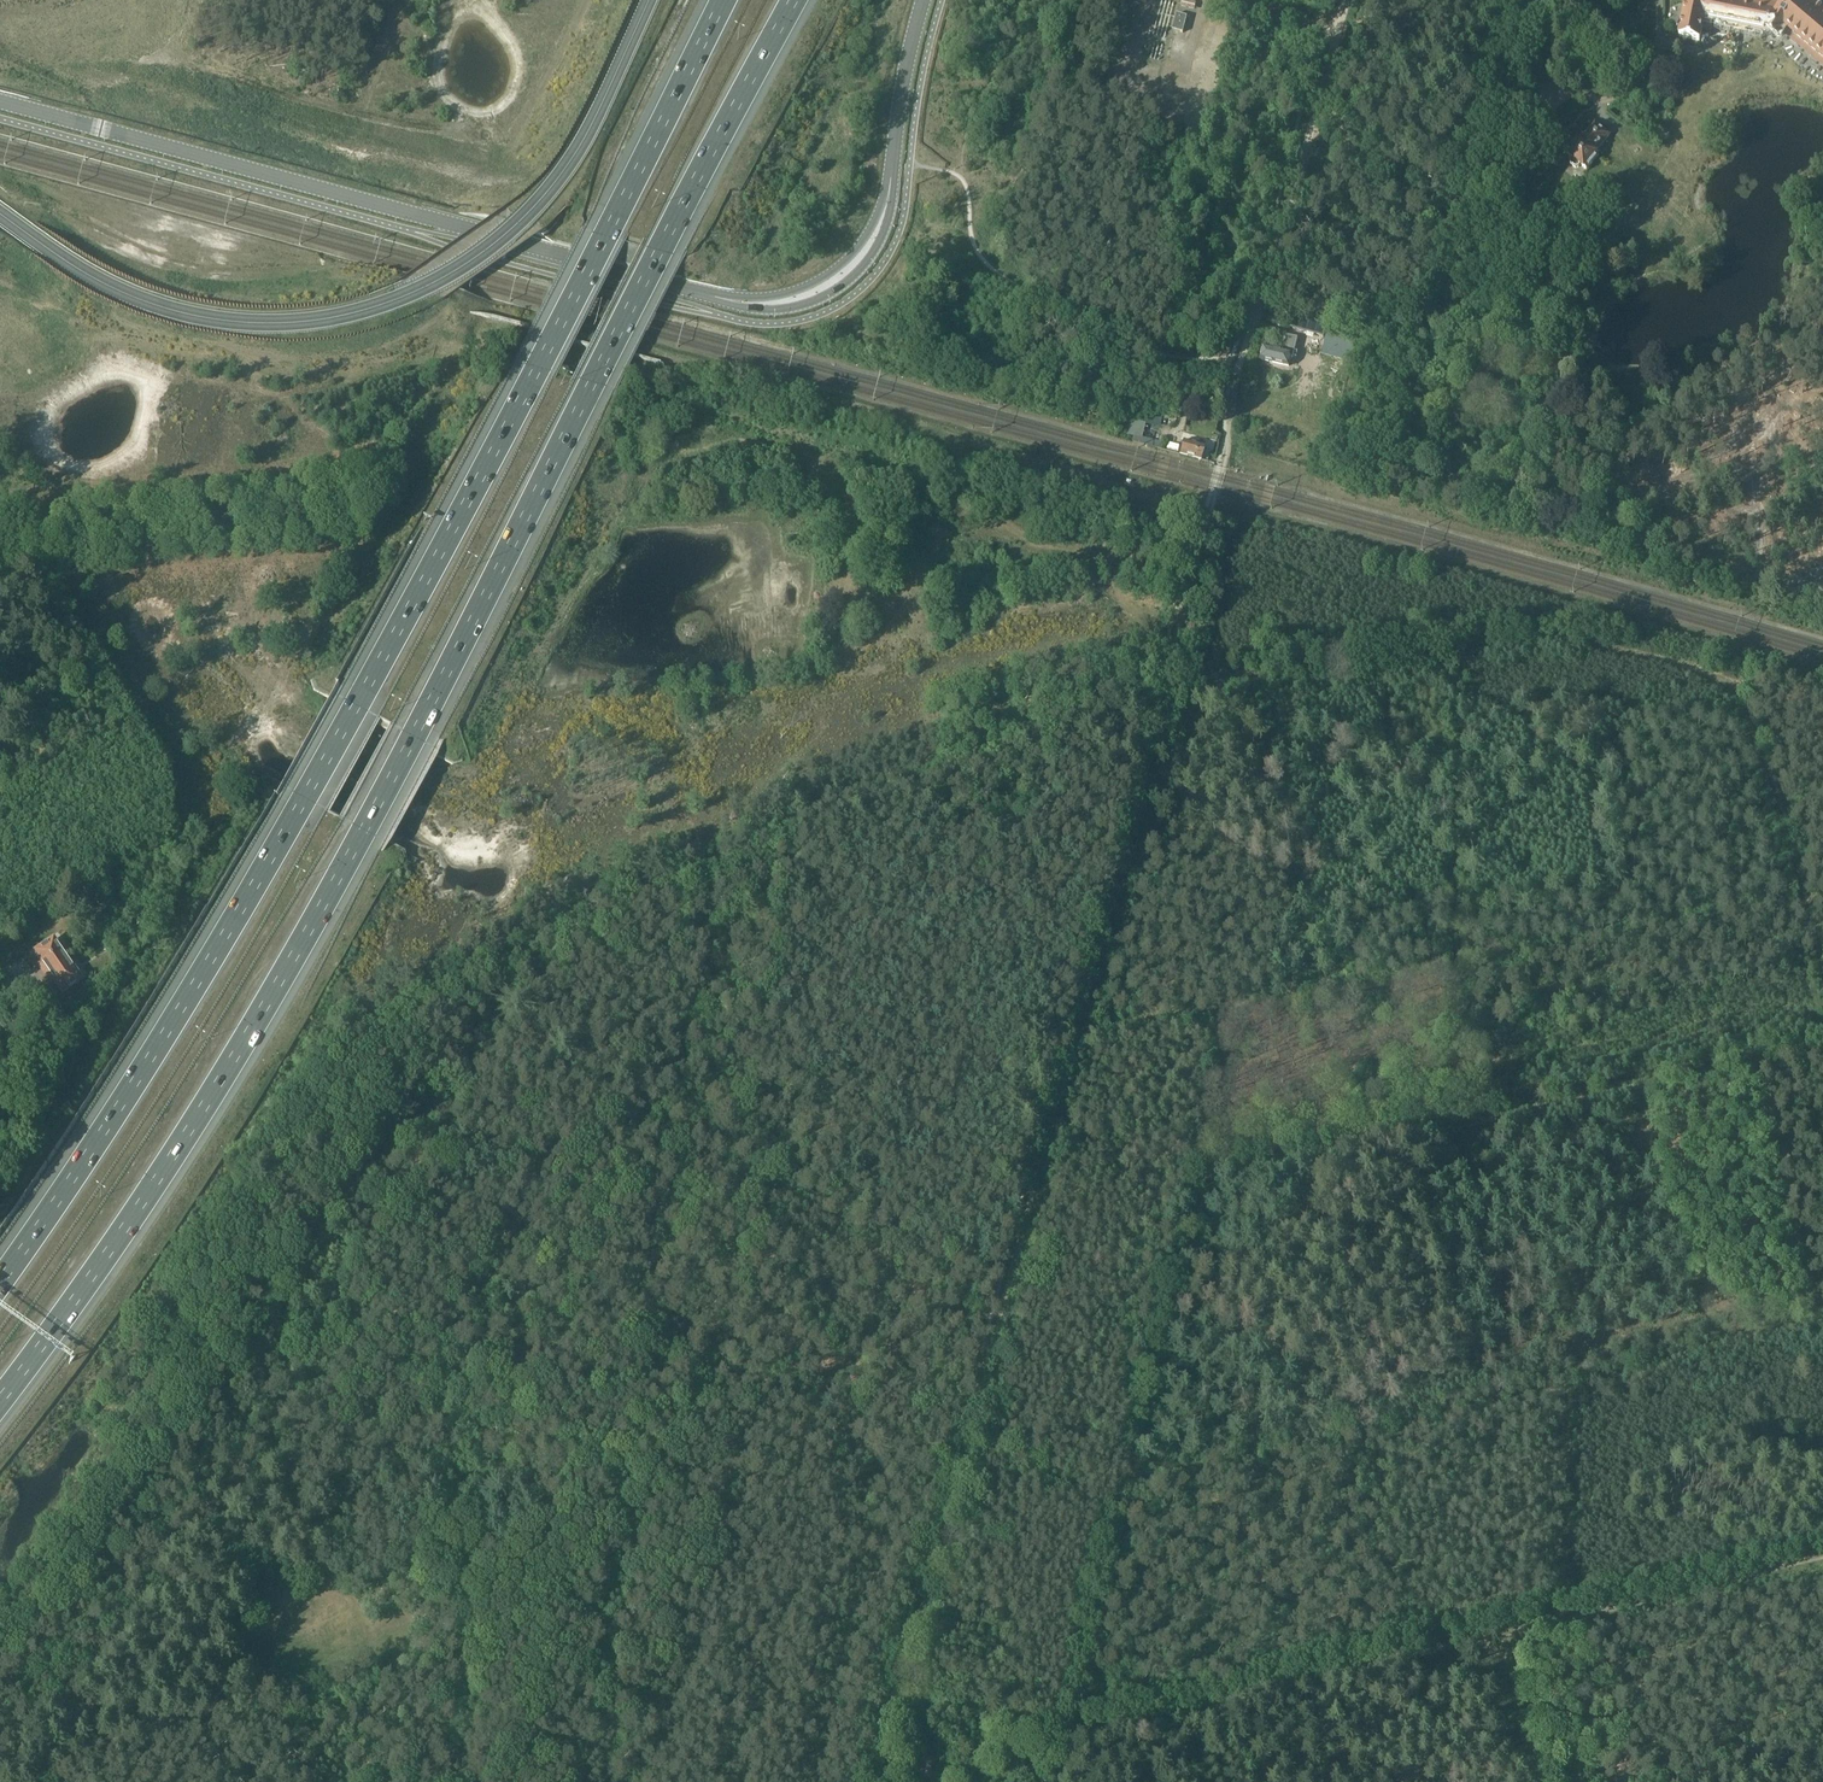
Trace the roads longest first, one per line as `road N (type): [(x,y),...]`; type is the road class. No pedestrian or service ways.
road 1 (motorway): [(0,1399),(173,1155),(365,830),(794,0)]
road 2 (motorway): [(724,0),(306,798),(109,1124),(0,1282)]
road 3 (secondary): [(926,0),(882,223),(857,261),(830,283),(749,302),(0,97)]
road 4 (track): [(0,1646),(99,1510),(174,1289),(328,1043),(745,849)]
road 5 (track): [(876,1781),(1166,692)]
road 6 (track): [(888,1695),(1093,1730),(1822,1557)]
road 7 (track): [(1133,1477),(1822,1320)]
road 8 (track): [(1810,897),(1747,681),(1563,628),(1455,645)]
road 9 (track): [(452,376),(405,471),(366,504),(0,548)]
road 10 (track): [(0,890),(169,805),(85,643),(54,610),(0,576)]
road 11 (track): [(1225,445),(1336,29)]
road 12 (track): [(1166,692),(1455,645)]
road 13 (track): [(1166,692),(1210,506)]
road 14 (track): [(1230,1014),(1064,1027)]
road 15 (track): [(1544,1781),(1513,1633)]
road 16 (track): [(1183,619),(1043,633)]
road 17 (track): [(1263,298),(1357,323),(1388,312)]

